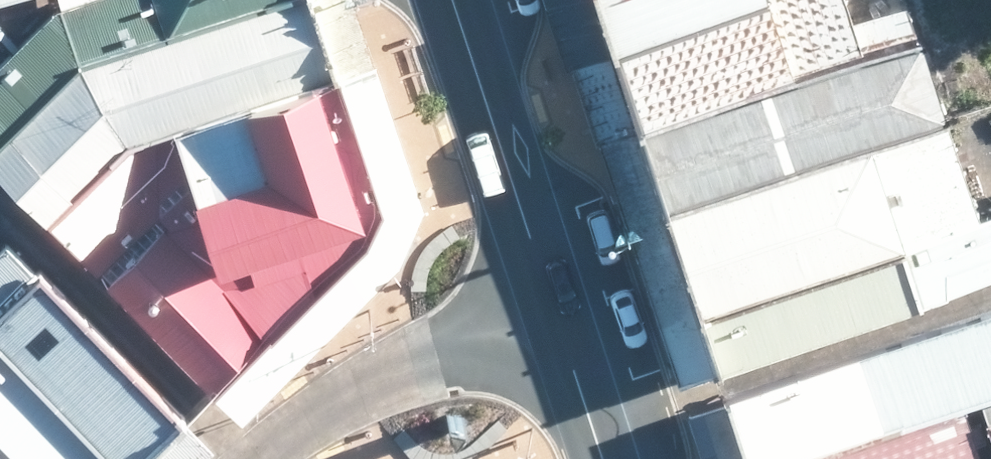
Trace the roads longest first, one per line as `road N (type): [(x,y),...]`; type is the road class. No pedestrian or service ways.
road 1 (tertiary): [(559,315),(375,387),(260,458)]
road 2 (tertiary): [(559,315),(457,0)]
road 3 (tertiary): [(607,458),(559,315)]

